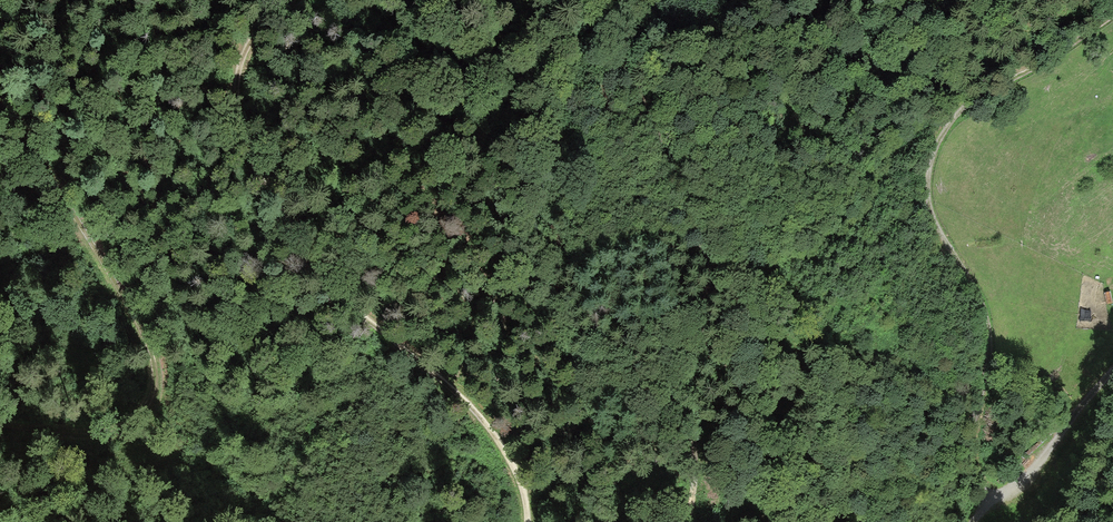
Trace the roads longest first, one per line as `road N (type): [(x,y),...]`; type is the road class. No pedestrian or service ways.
road 1 (track): [(528,521),(506,451),(460,393),(329,289),(271,204),(240,125),(241,63),(295,0)]
road 2 (track): [(1112,14),(961,112),(936,150),(927,186),(933,222),(988,324),(986,378),(972,432),(972,460),(992,500),(974,521)]
road 3 (track): [(607,0),(622,18),(706,246),(710,280),(692,370),(697,490),(689,521)]
road 4 (track): [(0,86),(155,368),(153,392),(136,418),(100,431),(0,423)]
road 5 (residential): [(1112,373),(1035,464),(992,500)]

